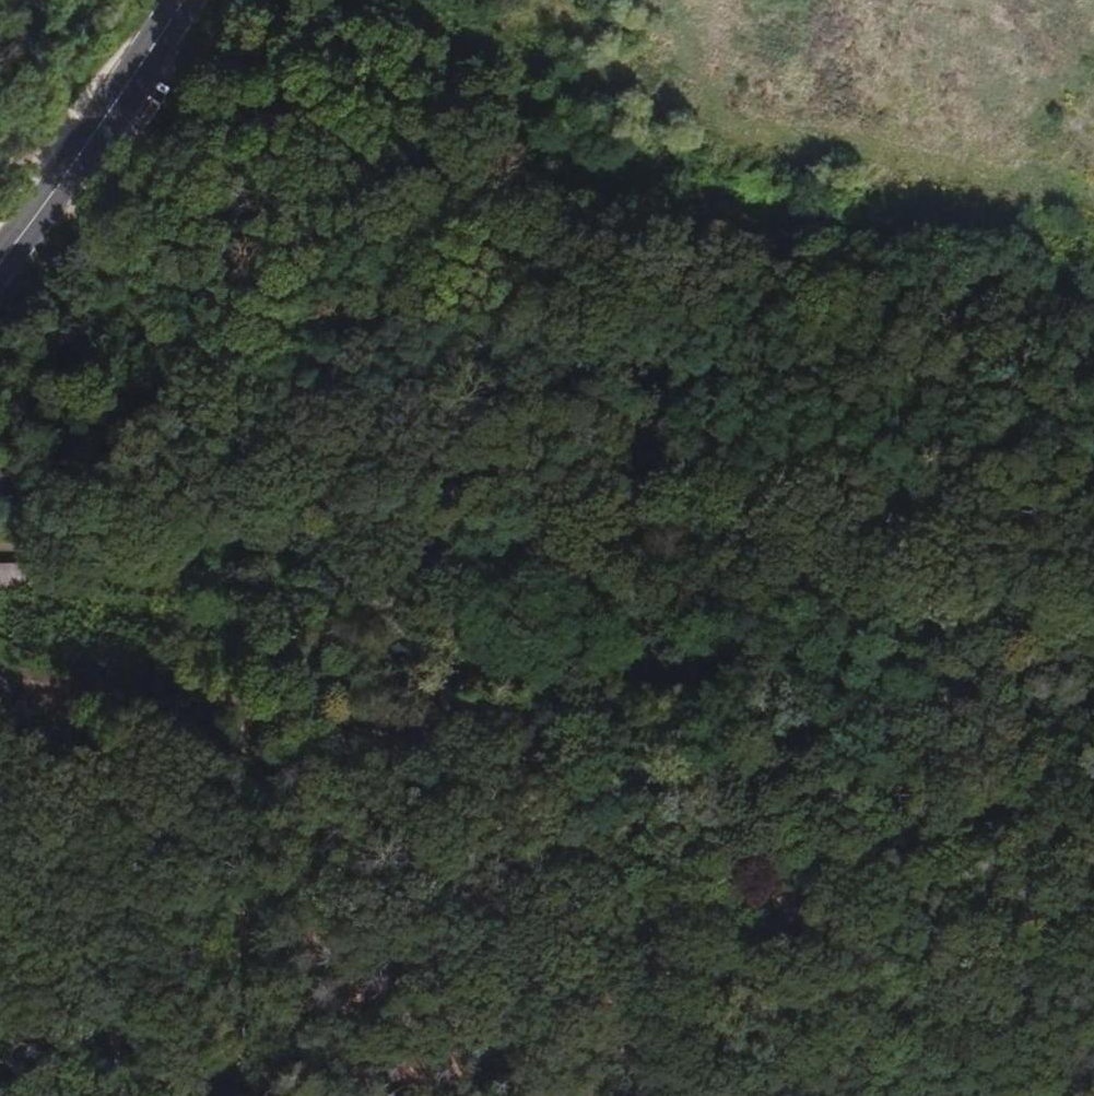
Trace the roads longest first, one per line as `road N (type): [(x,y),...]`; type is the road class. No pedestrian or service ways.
road 1 (primary): [(0,258),(189,0)]

